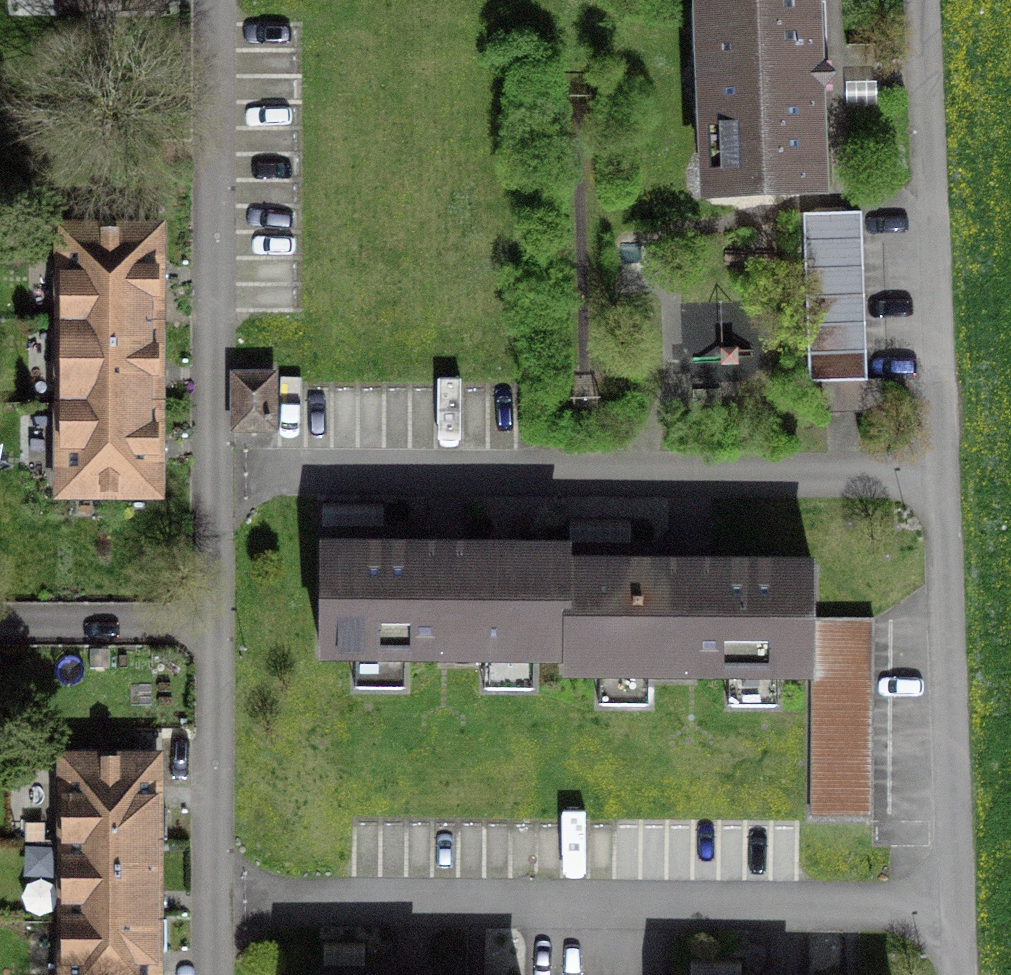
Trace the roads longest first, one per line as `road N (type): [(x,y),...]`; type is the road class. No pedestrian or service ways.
road 1 (residential): [(208,915),(956,913)]
road 2 (residential): [(938,486),(212,475)]
road 3 (residential): [(938,486),(918,0)]
road 4 (residential): [(216,0),(212,475)]
road 5 (residential): [(956,913),(938,486)]
road 6 (residential): [(210,637),(208,915)]
road 7 (residential): [(210,637),(0,638)]
road 8 (residential): [(212,475),(210,637)]

